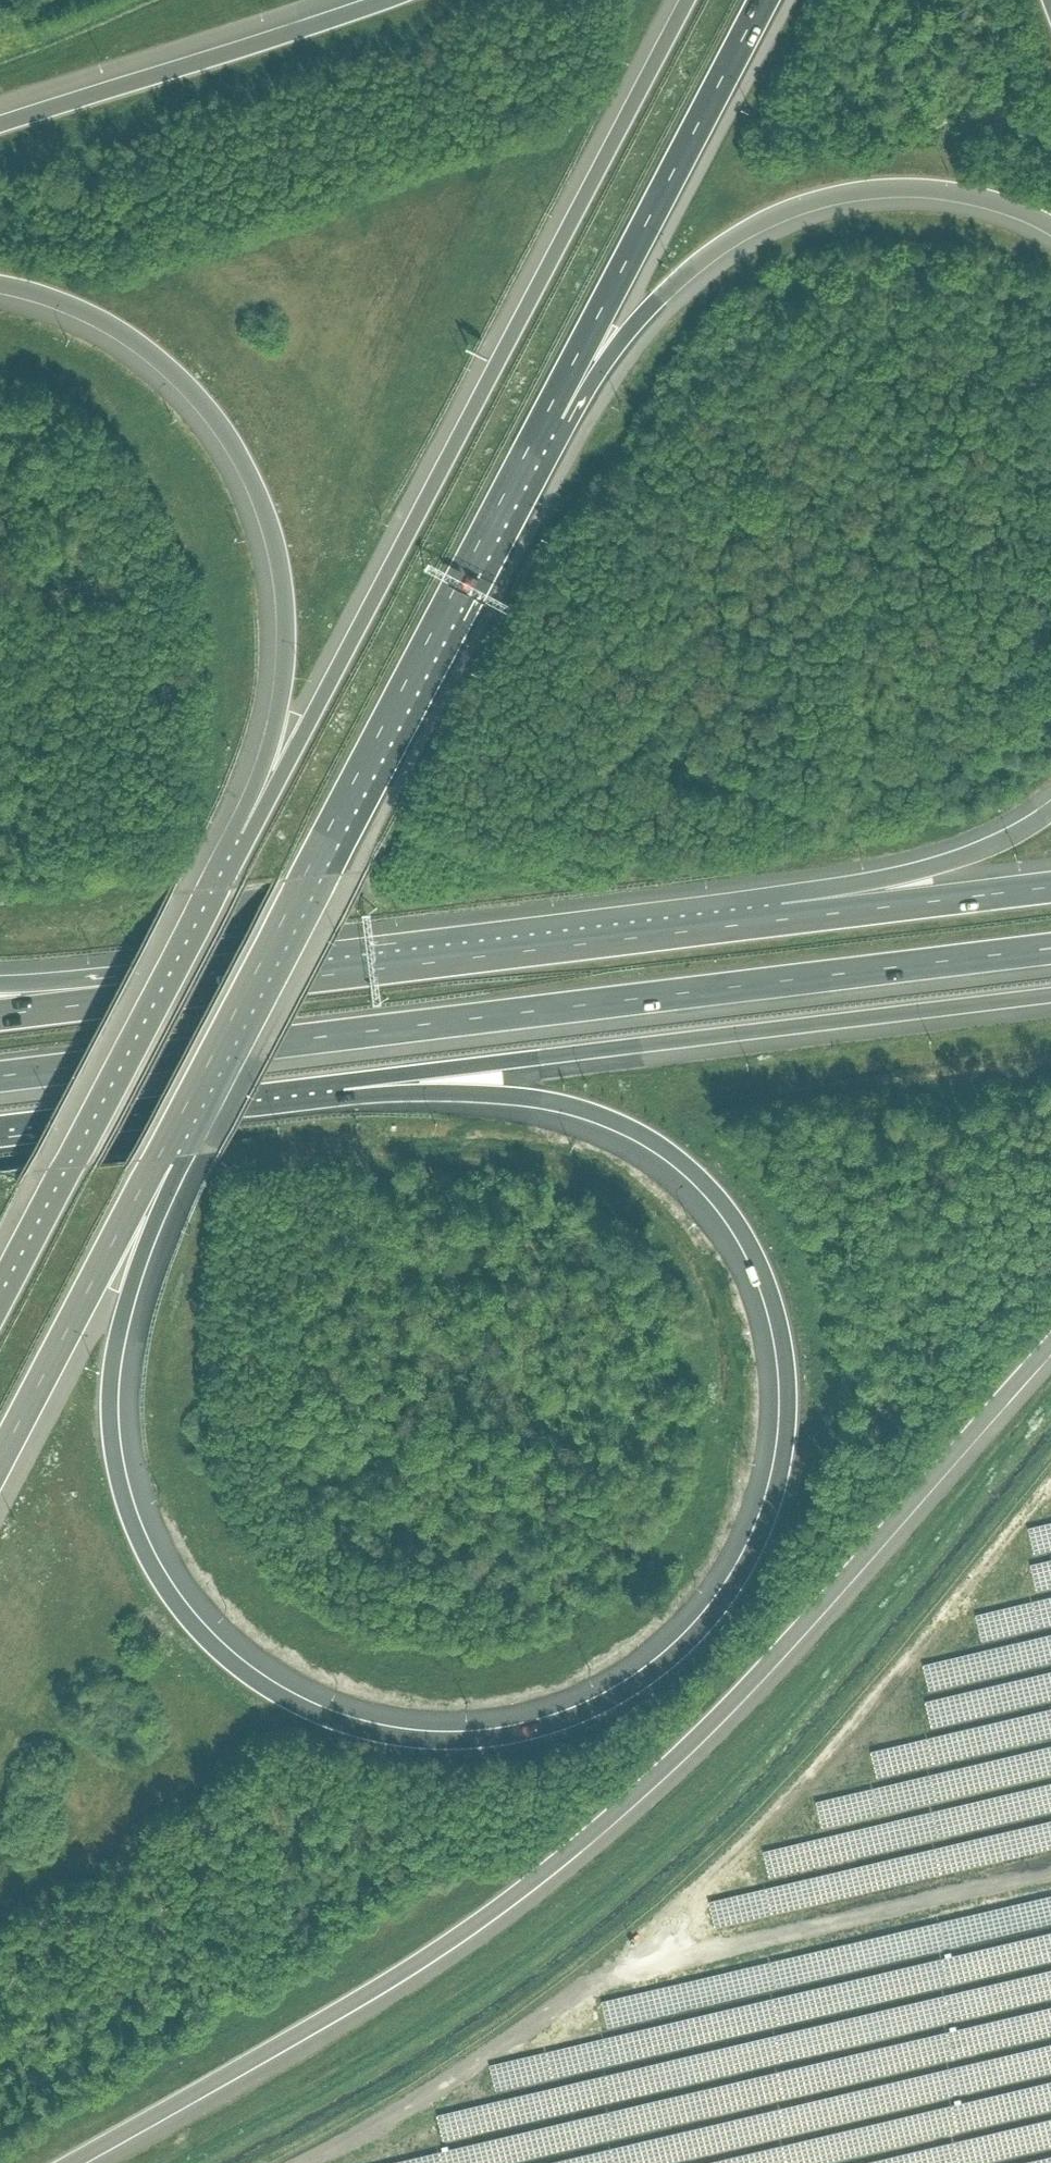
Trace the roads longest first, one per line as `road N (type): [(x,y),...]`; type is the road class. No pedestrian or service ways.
road 1 (motorway): [(352,1081),(565,1104),(630,1127),(699,1176),(743,1230),(765,1279),(788,1392),(785,1454),(770,1512),(743,1573),(708,1622),(662,1669),(602,1706),(541,1729),(463,1741),(392,1737),(300,1709),(221,1659),(181,1616),(144,1557),(111,1444),(110,1375),(159,1154)]
road 2 (motorway): [(76,2162),(400,1979),(604,1825),(693,1742),(1050,1347)]
road 3 (motorway): [(0,1075),(1050,947)]
road 4 (motorway): [(687,0),(249,838)]
road 5 (motorway): [(159,1154),(547,412)]
road 6 (motorway): [(352,1081),(1050,994)]
road 7 (motorway): [(0,286),(99,317),(153,354),(206,406),(240,459),(267,518),(285,642),(279,712),(249,838)]
road 8 (motorway): [(768,918),(122,1000)]
road 9 (motorway): [(547,412),(714,252),(820,199),(921,190),(979,199),(1050,228)]
road 10 (motorway): [(249,838),(0,1312)]
road 11 (motorway): [(547,412),(763,0)]
road 12 (motorway): [(390,0),(0,126)]
road 13 (motorway): [(0,1123),(352,1081)]
road 14 (motorway): [(0,1460),(159,1154)]
road 15 (motorway): [(1050,811),(970,855),(768,918)]
road 16 (motorway): [(1050,885),(768,918)]
road 17 (motorway): [(122,1000),(0,1015)]
road 18 (motorway): [(122,1000),(0,995)]

